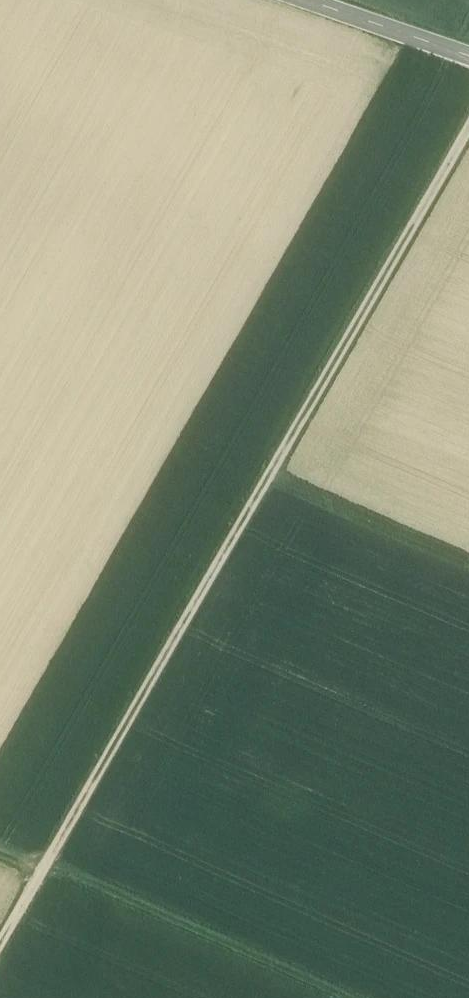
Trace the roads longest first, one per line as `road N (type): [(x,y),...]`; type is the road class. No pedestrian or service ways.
road 1 (track): [(0,940),(468,121)]
road 2 (track): [(343,997),(43,865)]
road 3 (track): [(468,560),(269,473)]
road 4 (unclassified): [(468,58),(300,0)]

